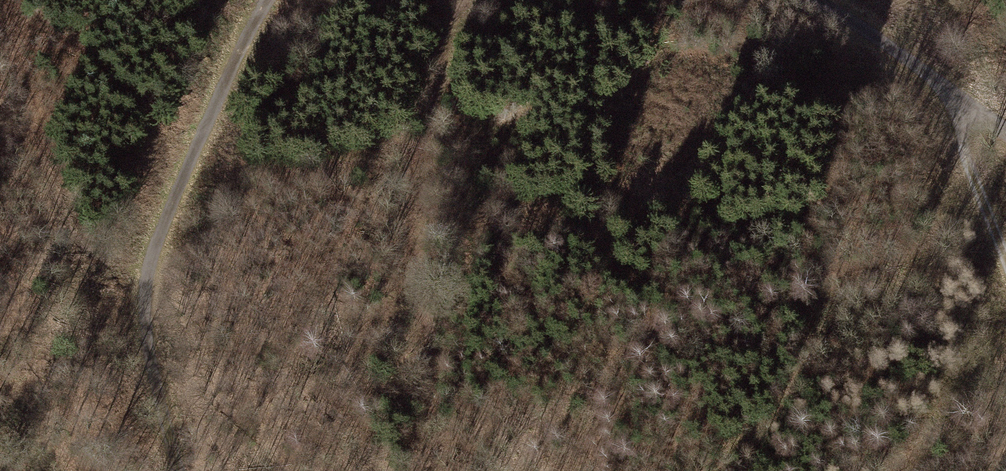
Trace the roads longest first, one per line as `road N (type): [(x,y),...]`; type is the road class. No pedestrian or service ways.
road 1 (track): [(178,470),(146,345),(146,280),(164,220),(268,0)]
road 2 (track): [(459,0),(427,102),(412,197),(434,470)]
road 3 (track): [(1005,133),(816,0)]
road 4 (track): [(1005,259),(965,156),(959,97)]

